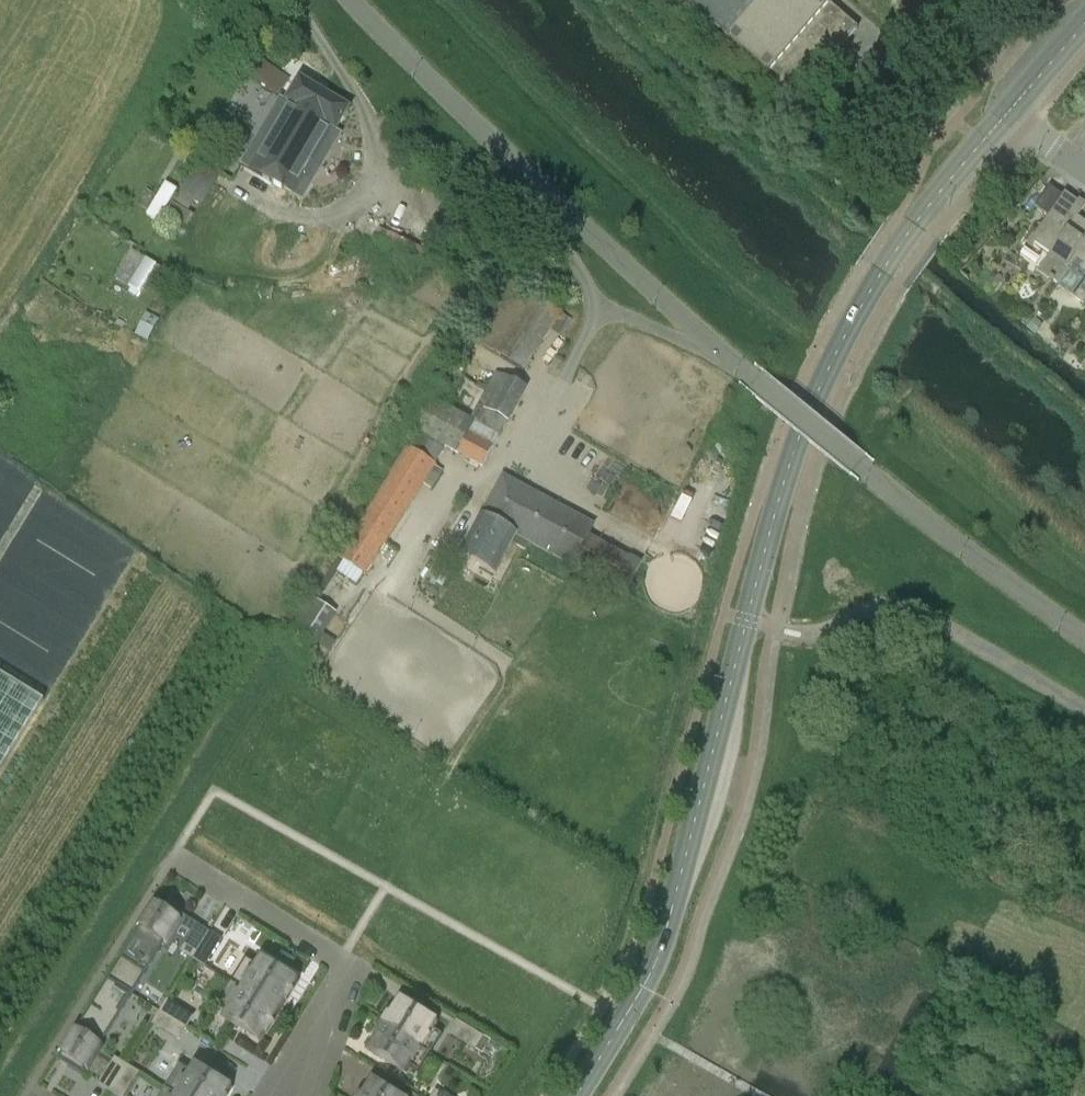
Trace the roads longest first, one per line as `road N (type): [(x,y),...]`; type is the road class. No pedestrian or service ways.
road 1 (tertiary): [(576,1095),(640,992),(664,934),(772,528),(839,346),(924,214),(1008,115)]
road 2 (unclassified): [(1084,634),(772,394),(586,230),(348,0)]
road 3 (residential): [(173,859),(350,970)]
road 4 (residential): [(350,970),(274,1095)]
road 5 (residential): [(309,1095),(350,970)]

